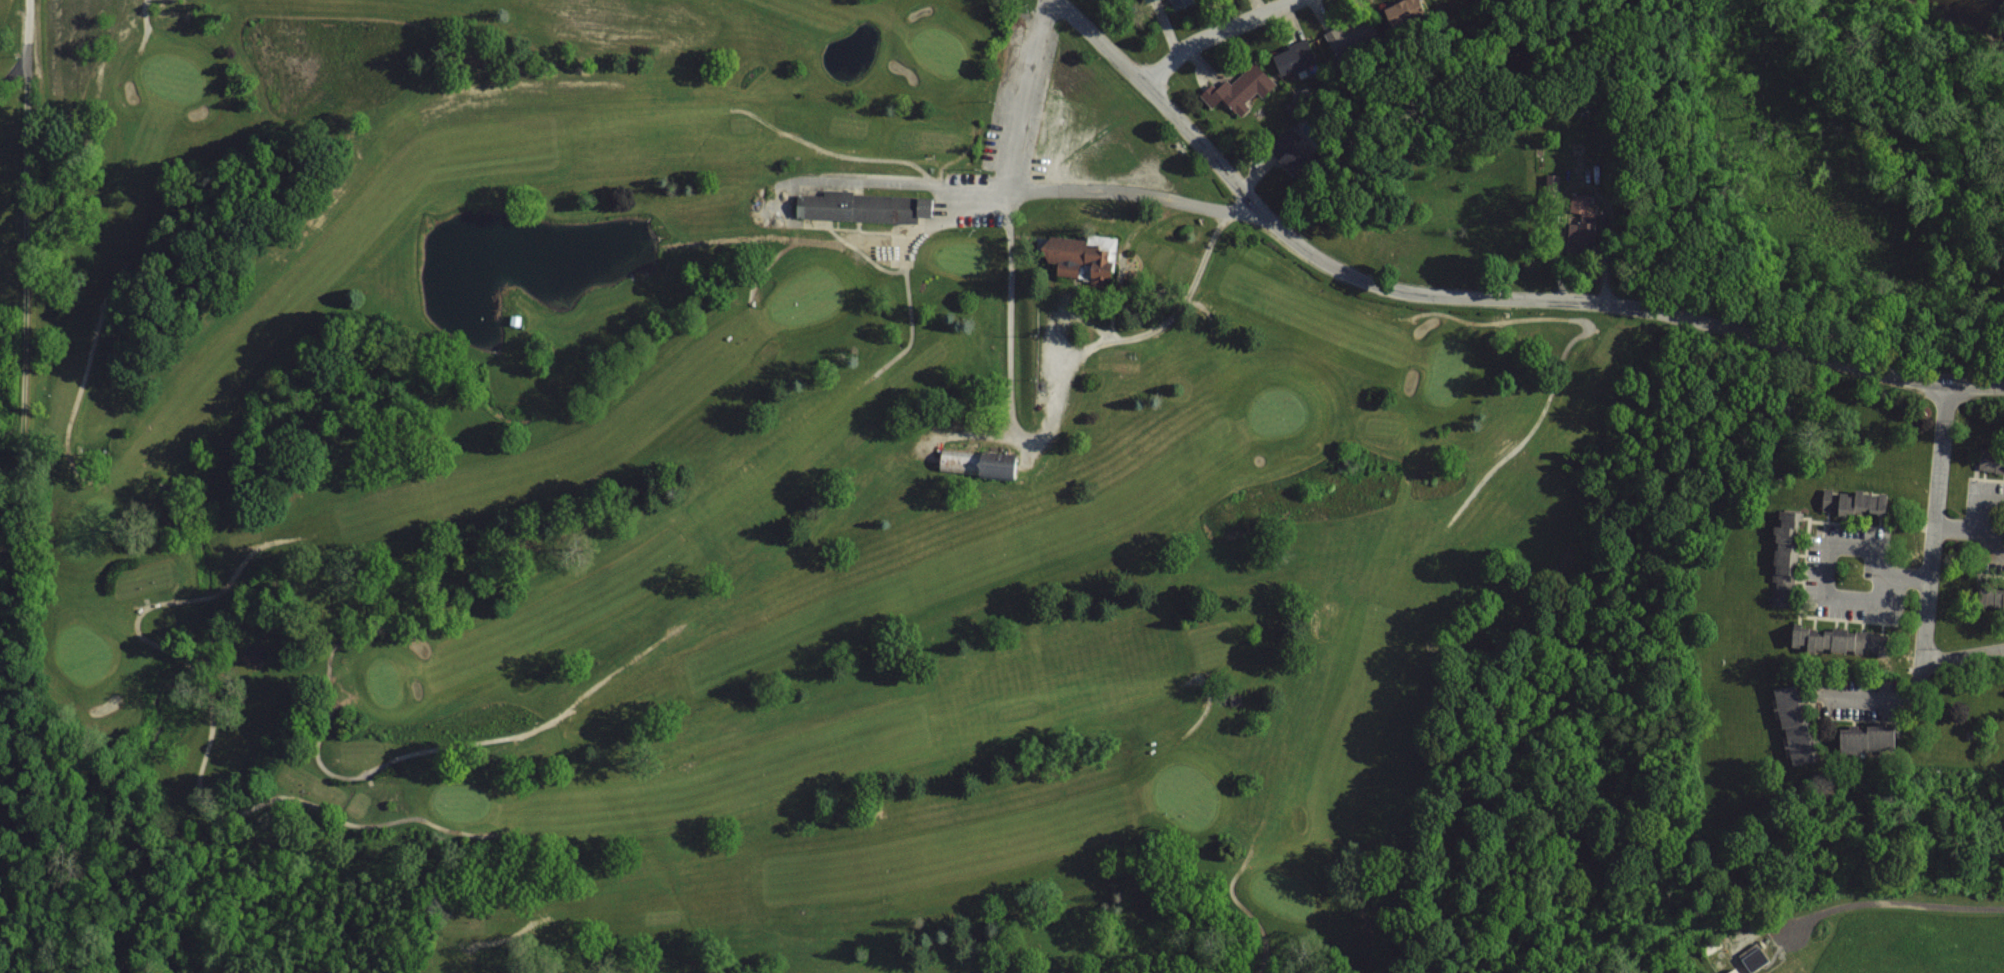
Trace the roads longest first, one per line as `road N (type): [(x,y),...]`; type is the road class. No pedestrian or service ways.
road 1 (residential): [(1056,0),(1268,216),(1351,274),(1454,296),(1647,308),(1882,372),(2003,386)]
road 2 (residential): [(1817,695),(1903,700),(1917,693),(1949,383)]
road 3 (residential): [(1143,83),(1203,37),(1294,0)]

